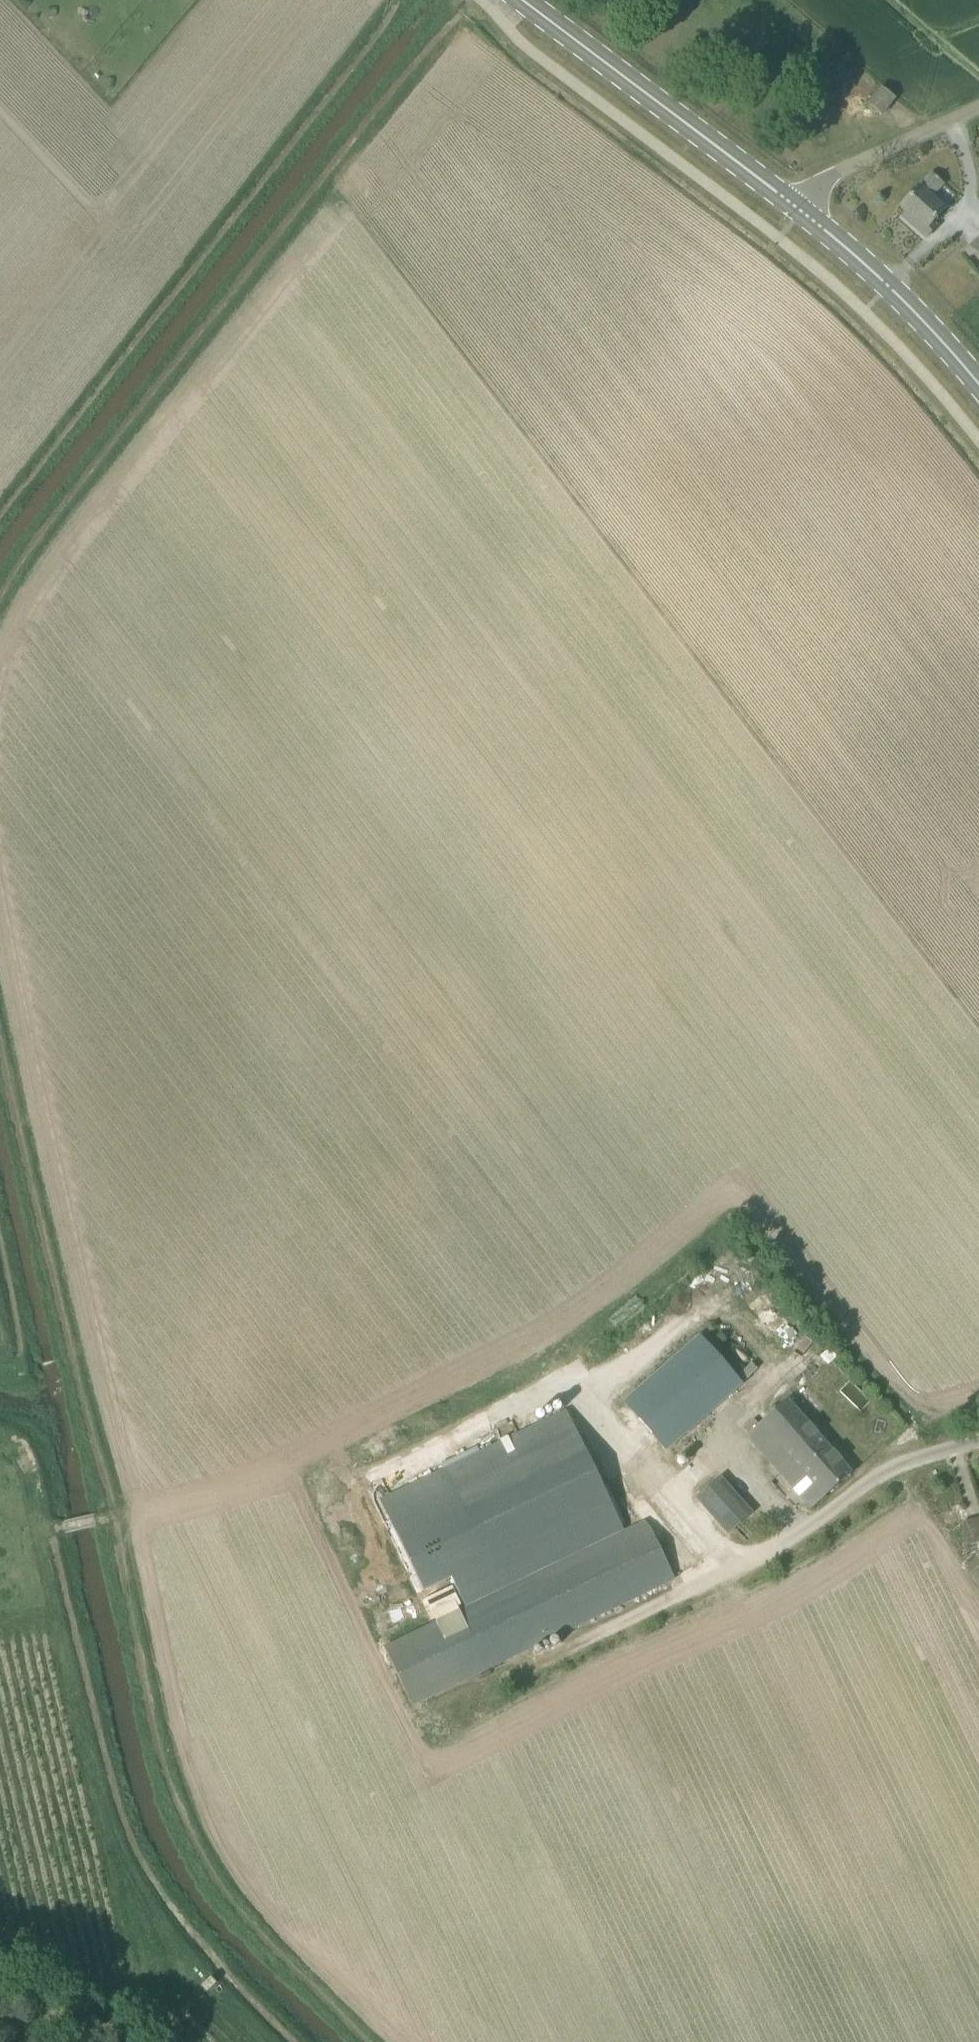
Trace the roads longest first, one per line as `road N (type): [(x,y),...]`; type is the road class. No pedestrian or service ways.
road 1 (primary): [(800,216),(520,0)]
road 2 (primary): [(978,380),(893,291),(800,216)]
road 3 (unclassified): [(800,216),(846,166),(978,112)]

